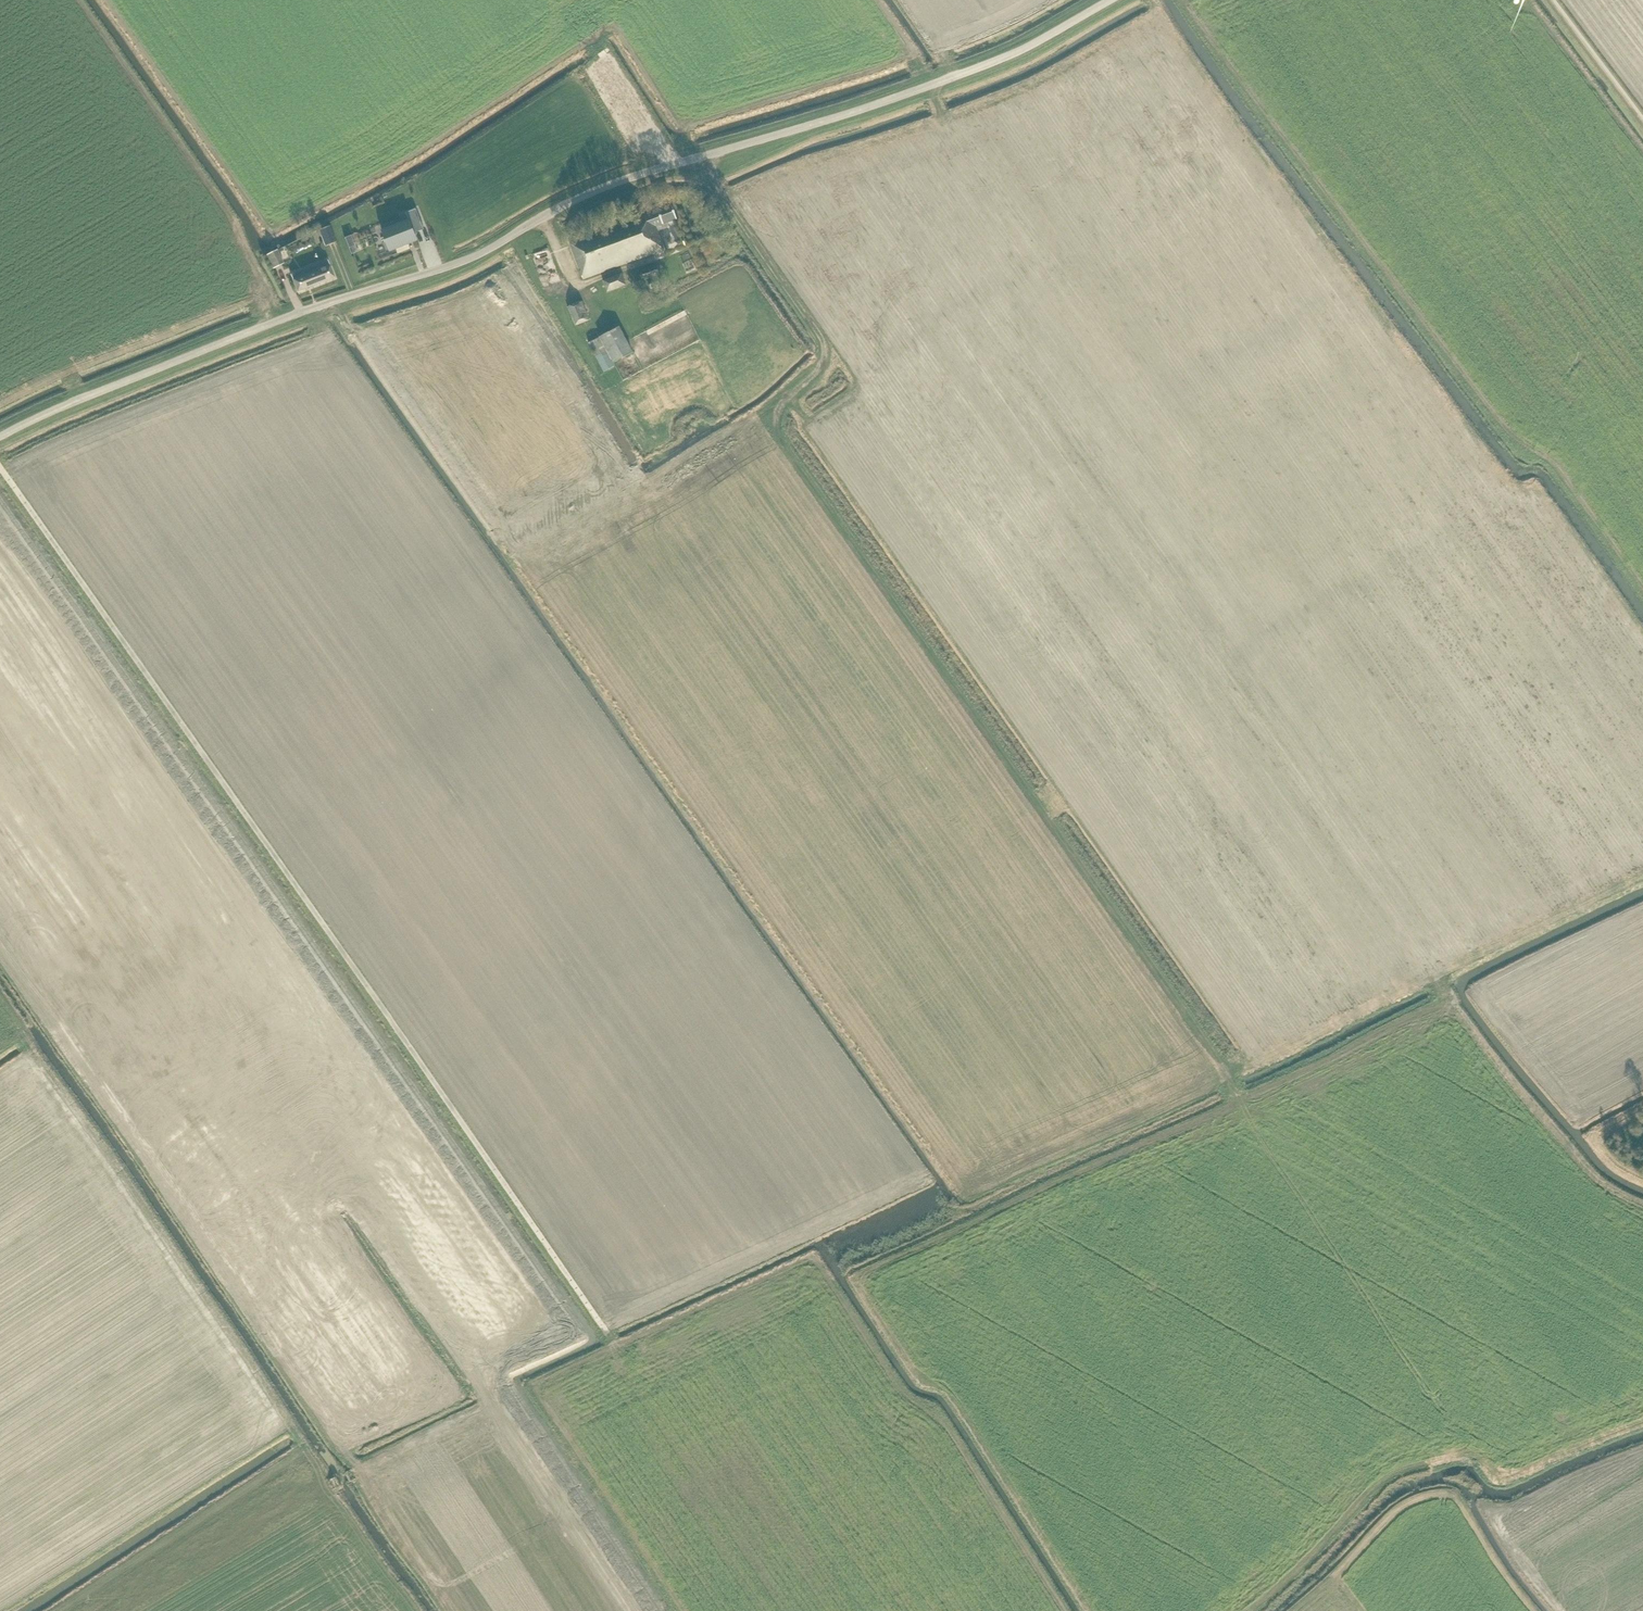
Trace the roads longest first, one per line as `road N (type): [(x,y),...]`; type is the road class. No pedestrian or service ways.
road 1 (unclassified): [(0,436),(252,330),(464,261),(613,183),(860,110),(1008,56),(1109,0)]
road 2 (track): [(0,468),(607,1332)]

